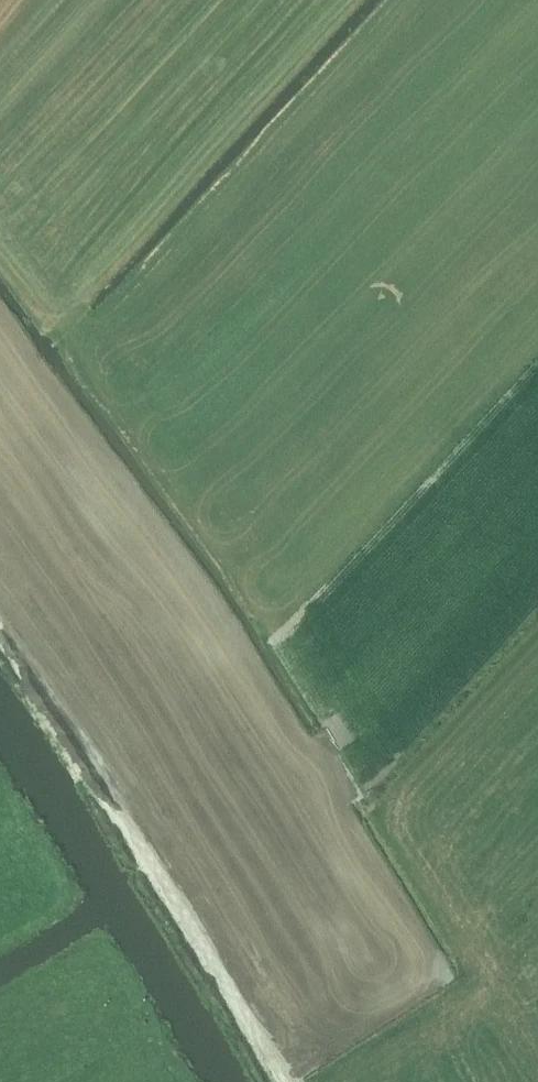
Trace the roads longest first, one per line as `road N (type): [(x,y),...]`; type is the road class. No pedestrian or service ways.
road 1 (track): [(0,593),(35,640),(152,851),(392,699)]
road 2 (track): [(152,851),(294,1081)]
road 3 (track): [(387,1081),(408,1045),(500,980)]

